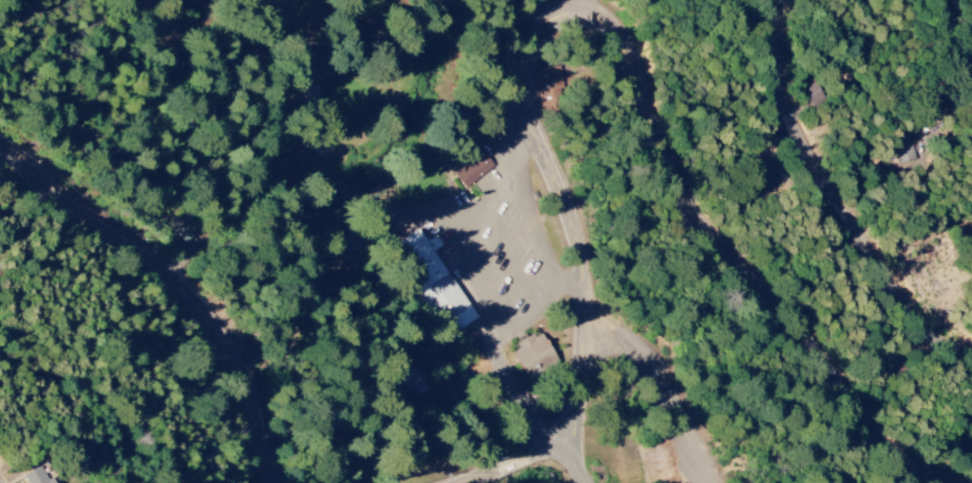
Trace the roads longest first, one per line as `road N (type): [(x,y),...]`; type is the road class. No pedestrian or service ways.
road 1 (residential): [(965,482),(933,472),(906,450),(718,236),(669,163),(625,41),(578,11)]
road 2 (residential): [(586,482),(503,349),(475,244),(504,192),(547,32),(578,11)]
road 3 (residential): [(0,151),(185,282),(212,311),(253,389),(278,482)]
road 4 (residential): [(767,0),(797,123),(835,192),(922,317),(971,347)]

